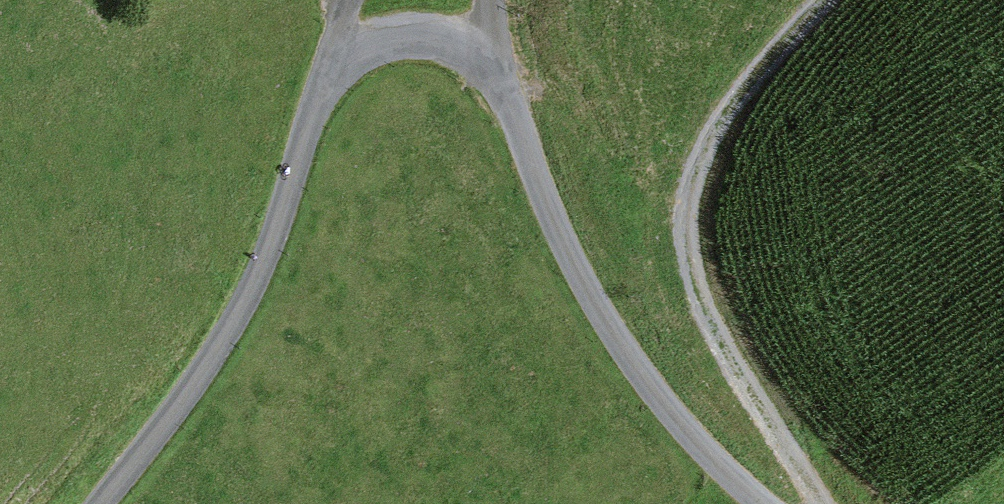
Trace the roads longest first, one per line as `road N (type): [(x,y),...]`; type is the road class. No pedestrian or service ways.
road 1 (unclassified): [(338,65),(382,42),(450,41),(500,78),(591,279),(691,425),(781,503)]
road 2 (track): [(817,0),(719,128),(685,206),(700,290),(826,503)]
road 3 (unclassified): [(338,65),(232,337),(102,503)]

